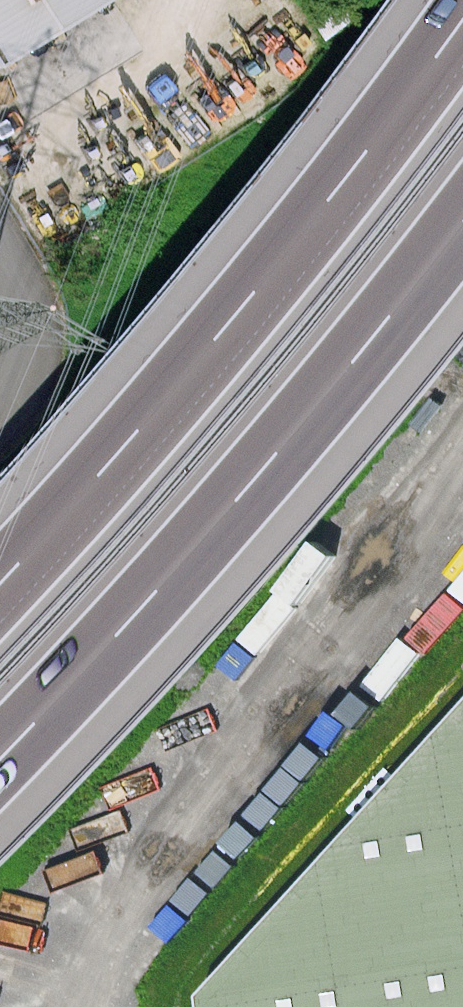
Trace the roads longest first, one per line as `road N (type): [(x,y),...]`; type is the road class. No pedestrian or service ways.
road 1 (motorway): [(462,18),(232,318),(0,581)]
road 2 (tertiary): [(462,107),(197,442),(0,661)]
road 3 (motorway): [(0,762),(261,474),(462,225)]

